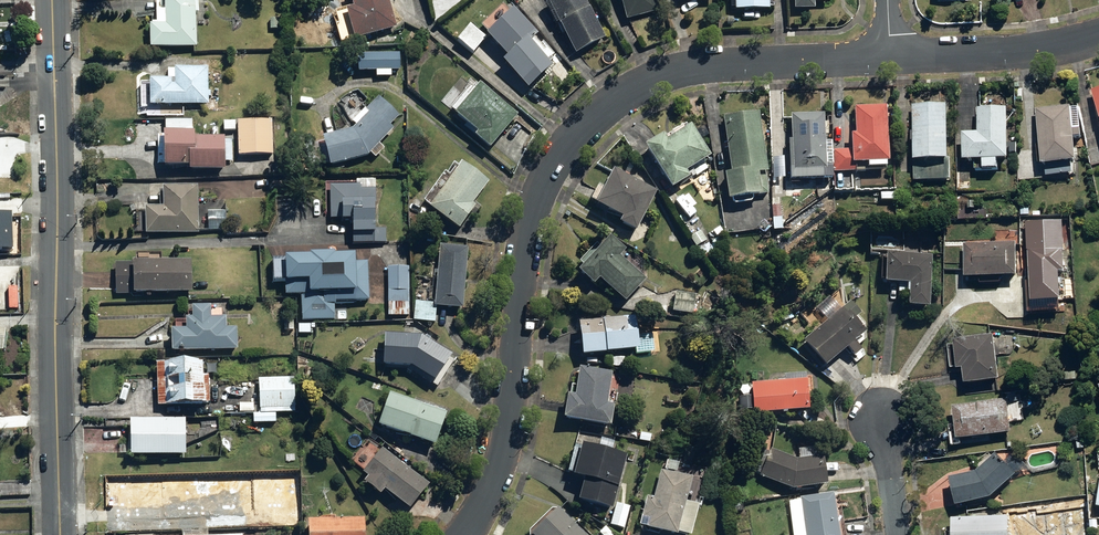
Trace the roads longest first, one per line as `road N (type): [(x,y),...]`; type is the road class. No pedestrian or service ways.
road 1 (residential): [(891,60),(653,79),(593,115),(554,162),(530,215),(502,461),(462,534)]
road 2 (unclassified): [(54,0),(63,534)]
road 3 (residential): [(1098,39),(1050,52),(891,60)]
road 4 (residential): [(898,534),(880,410)]

